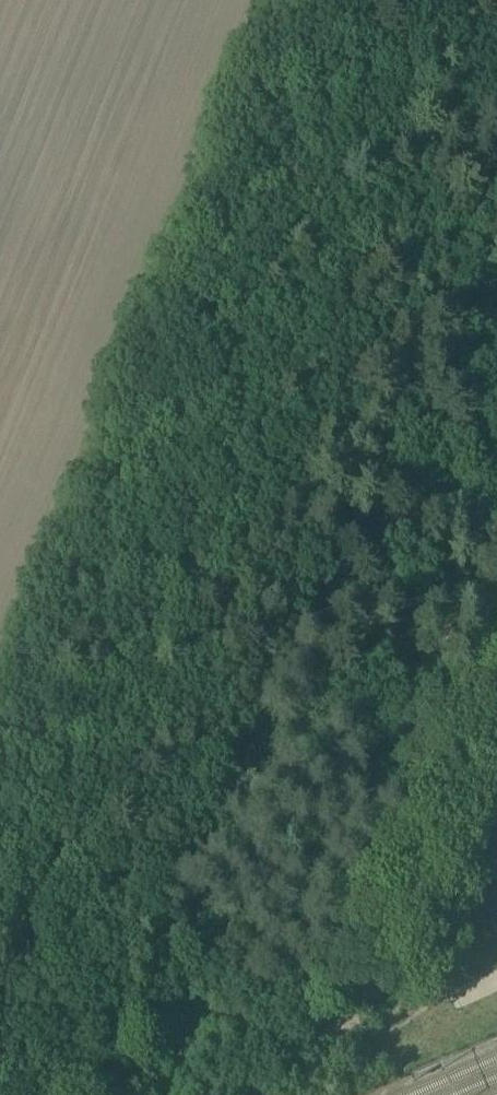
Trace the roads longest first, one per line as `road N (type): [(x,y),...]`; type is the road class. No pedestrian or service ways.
road 1 (track): [(0,648),(263,0)]
road 2 (track): [(496,720),(346,1025)]

